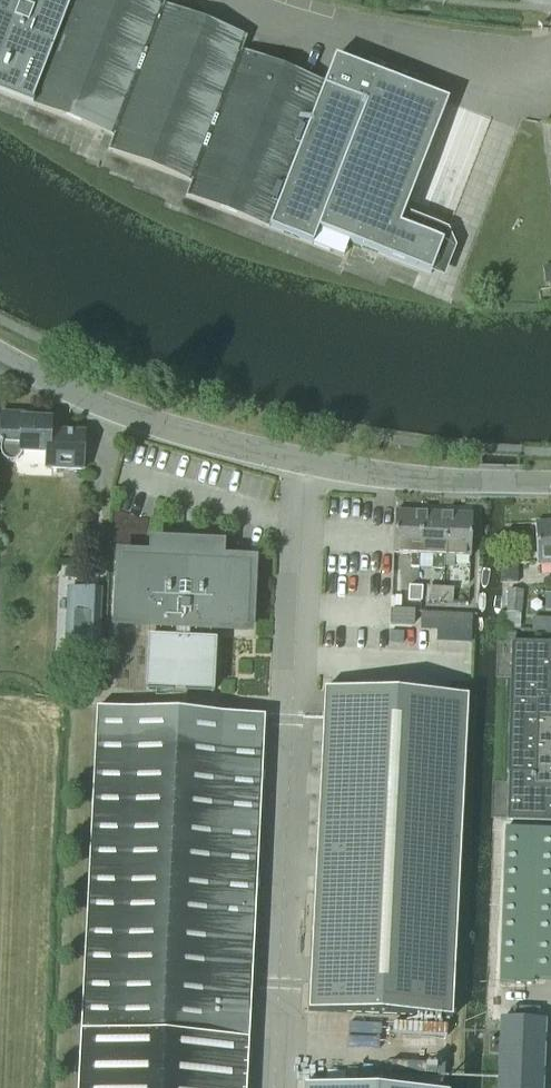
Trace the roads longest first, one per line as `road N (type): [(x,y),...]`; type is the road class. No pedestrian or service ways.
road 1 (tertiary): [(550,483),(395,477),(200,441),(97,406),(0,355)]

